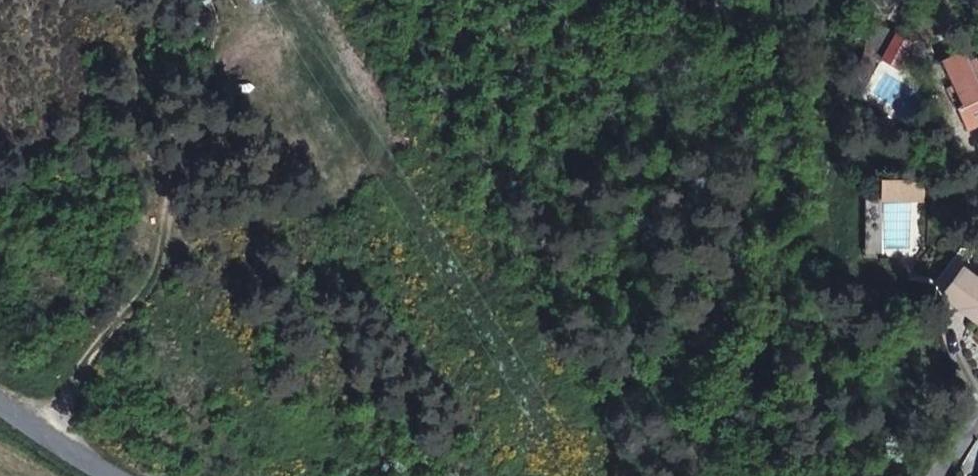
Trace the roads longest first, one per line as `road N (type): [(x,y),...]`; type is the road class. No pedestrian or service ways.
road 1 (residential): [(110,475),(0,399)]

